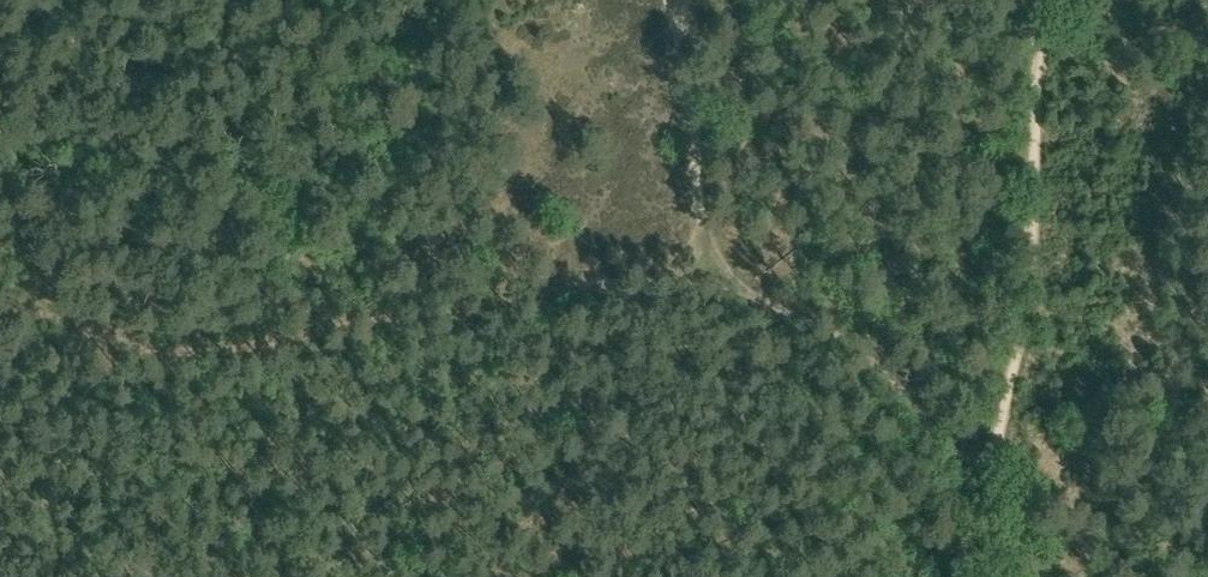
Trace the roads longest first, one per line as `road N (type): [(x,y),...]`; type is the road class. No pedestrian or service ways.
road 1 (track): [(983,576),(988,497),(1029,269),(1044,35)]

